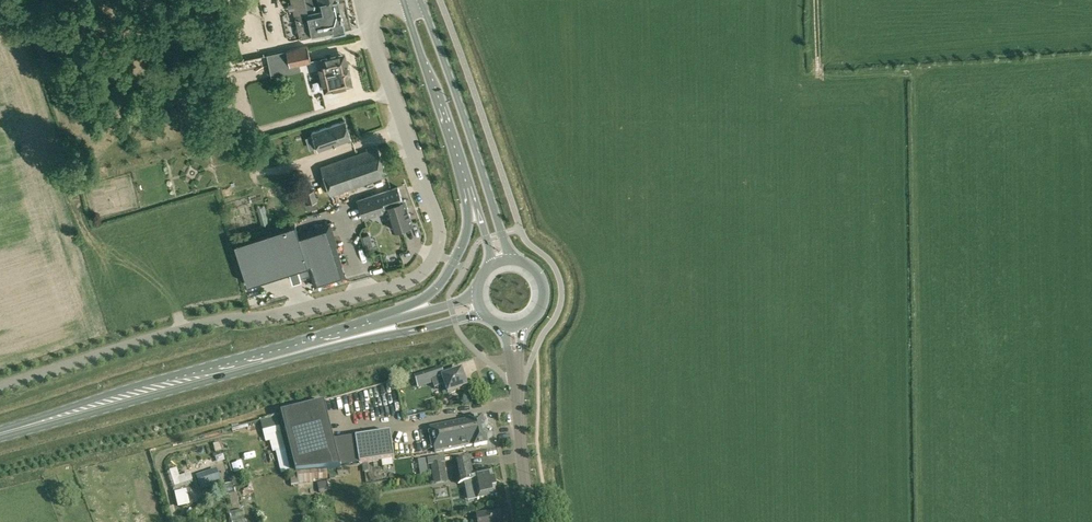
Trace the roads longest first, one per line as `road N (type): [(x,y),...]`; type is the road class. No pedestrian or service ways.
road 1 (unclassified): [(361,6),(441,220),(432,263),(403,283),(287,314),(194,326),(0,384)]
road 2 (primary): [(0,433),(359,335)]
road 3 (primary): [(510,258),(420,0)]
road 4 (primary): [(401,0),(466,178)]
road 5 (primary): [(466,178),(467,227),(449,275),(431,295),(377,326)]
road 6 (tertiary): [(531,521),(517,395)]
road 7 (primary): [(359,335),(483,312)]

